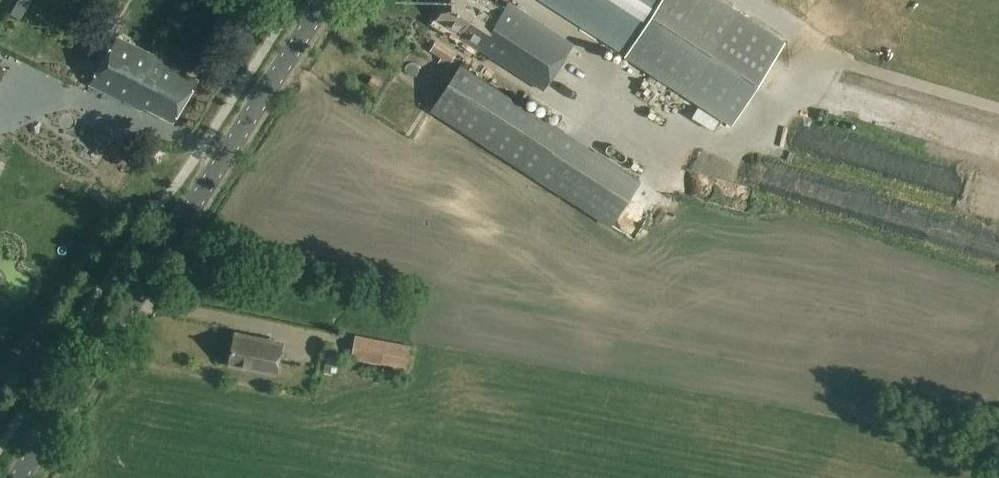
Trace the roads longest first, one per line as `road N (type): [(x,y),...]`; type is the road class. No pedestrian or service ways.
road 1 (secondary): [(18,477),(323,0)]

